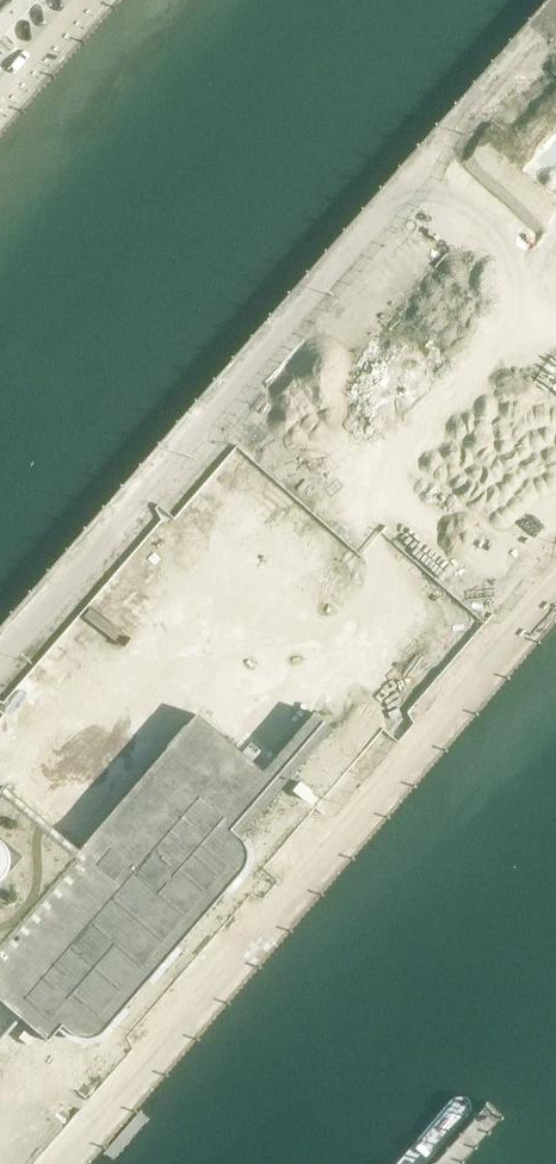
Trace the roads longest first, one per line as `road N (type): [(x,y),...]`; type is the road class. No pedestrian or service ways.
road 1 (unclassified): [(30,1163),(555,544)]
road 2 (residential): [(0,713),(464,174)]

